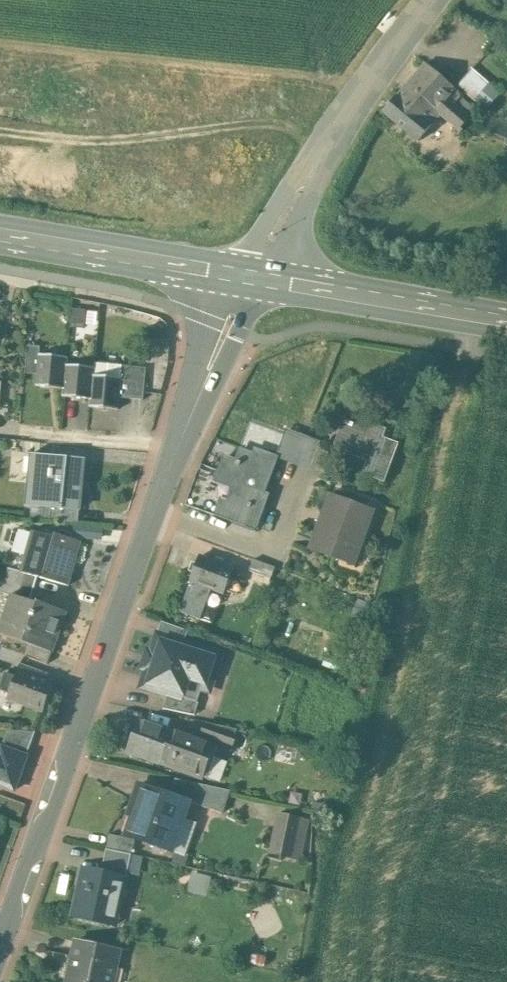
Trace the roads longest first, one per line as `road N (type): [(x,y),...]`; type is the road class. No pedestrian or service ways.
road 1 (residential): [(4,930),(244,279)]
road 2 (unclassified): [(244,279),(334,133),(435,0)]
road 3 (secondary): [(244,279),(506,320)]
road 4 (secondary): [(0,235),(244,279)]

